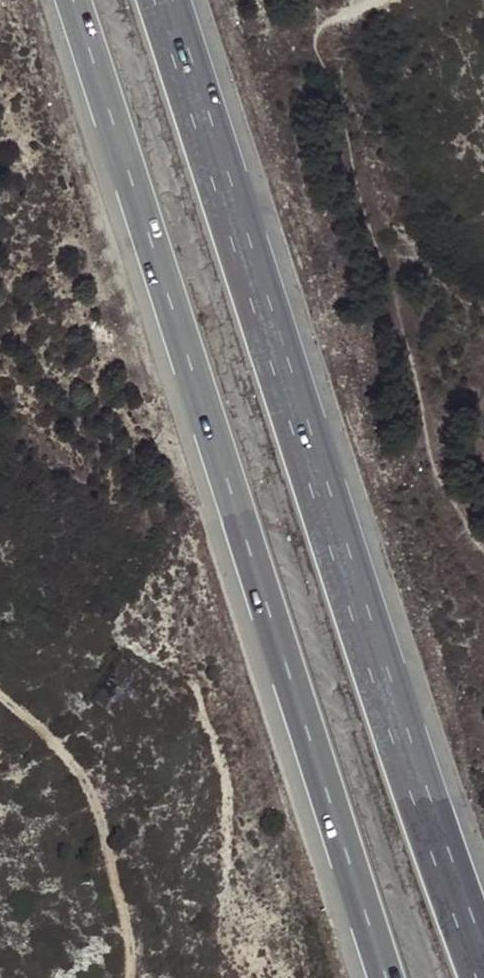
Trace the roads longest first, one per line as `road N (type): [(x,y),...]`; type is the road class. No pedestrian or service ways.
road 1 (motorway): [(73,0),(388,977)]
road 2 (motorway): [(483,969),(162,0)]
road 3 (track): [(483,576),(445,533),(323,34),(389,0)]

